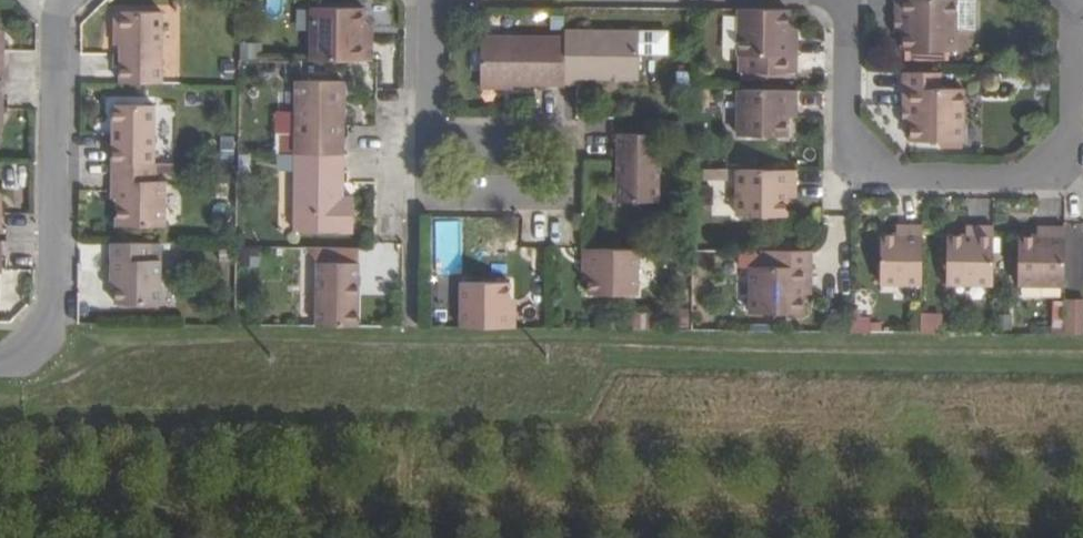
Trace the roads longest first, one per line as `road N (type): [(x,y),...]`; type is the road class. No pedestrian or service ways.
road 1 (track): [(0,402),(21,402),(146,347),(188,343),(1082,352)]
road 2 (residential): [(840,0),(845,140),(885,180),(1019,180),(1049,163),(1070,140),(1078,0)]
road 3 (residential): [(0,362),(30,354),(54,327),(63,0)]
road 4 (residential): [(425,139),(566,139),(566,200),(426,198)]
road 5 (residential): [(427,0),(425,139)]

